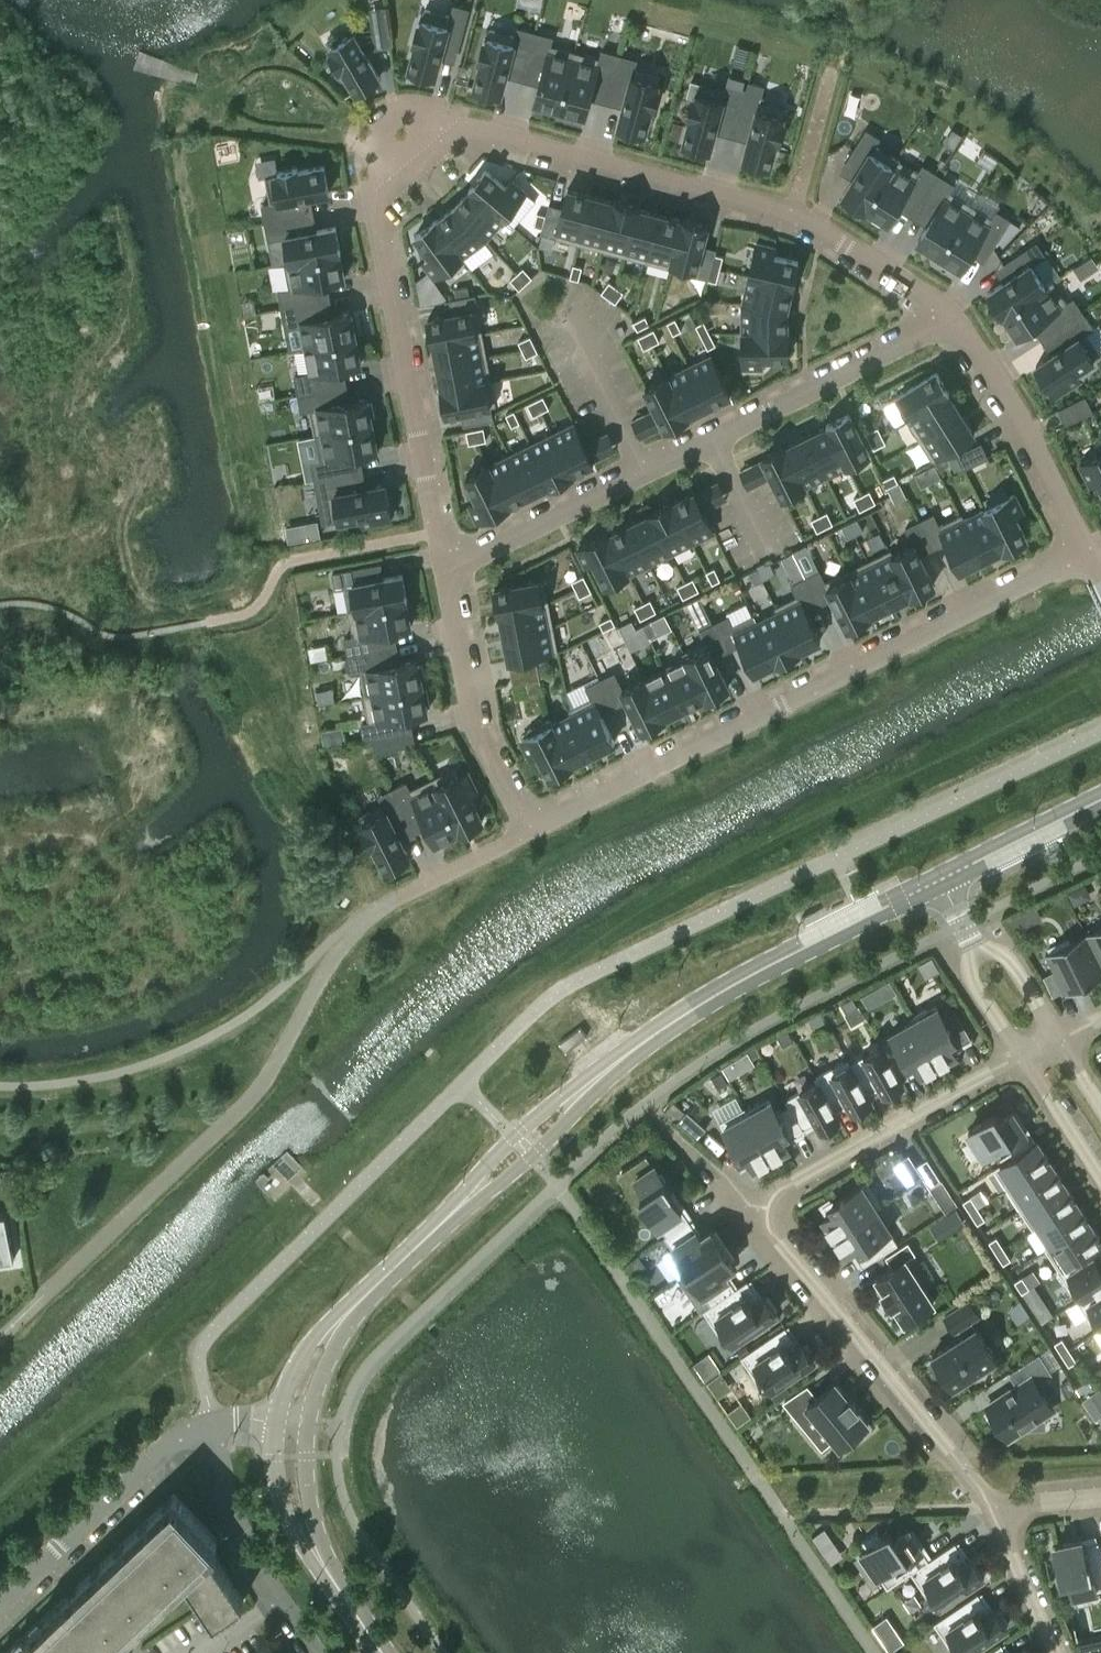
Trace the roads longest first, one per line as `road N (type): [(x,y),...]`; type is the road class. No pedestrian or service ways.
road 1 (tertiary): [(937,887),(779,964),(633,1055),(366,1300),(313,1359),(291,1421)]
road 2 (residential): [(992,1506),(786,1260),(765,1219),(784,1191),(1027,1060)]
road 3 (residential): [(531,826),(1089,552)]
road 4 (residential): [(446,568),(951,322)]
road 5 (residential): [(464,126),(791,213),(895,275),(951,322)]
road 6 (residential): [(446,568),(382,199)]
road 7 (residential): [(0,1606),(158,1456),(213,1425)]
road 8 (residential): [(531,826),(472,711),(446,568)]
road 9 (residential): [(951,322),(1004,392),(1089,552)]
road 10 (tertiary): [(291,1421),(288,1470),(309,1549),(379,1652)]
road 11 (residential): [(213,1425),(236,1514),(316,1652)]
road 12 (tertiary): [(1100,802),(937,887)]
road 13 (residential): [(1059,1652),(992,1506)]
road 14 (residential): [(1061,1041),(1007,960),(956,923)]
road 15 (residential): [(956,923),(964,971),(1027,1060)]
road 16 (residential): [(382,199),(374,151),(390,126),(411,115),(464,126)]
road 17 (residential): [(401,893),(531,826)]
road 18 (residential): [(1027,1060),(1100,1179)]

